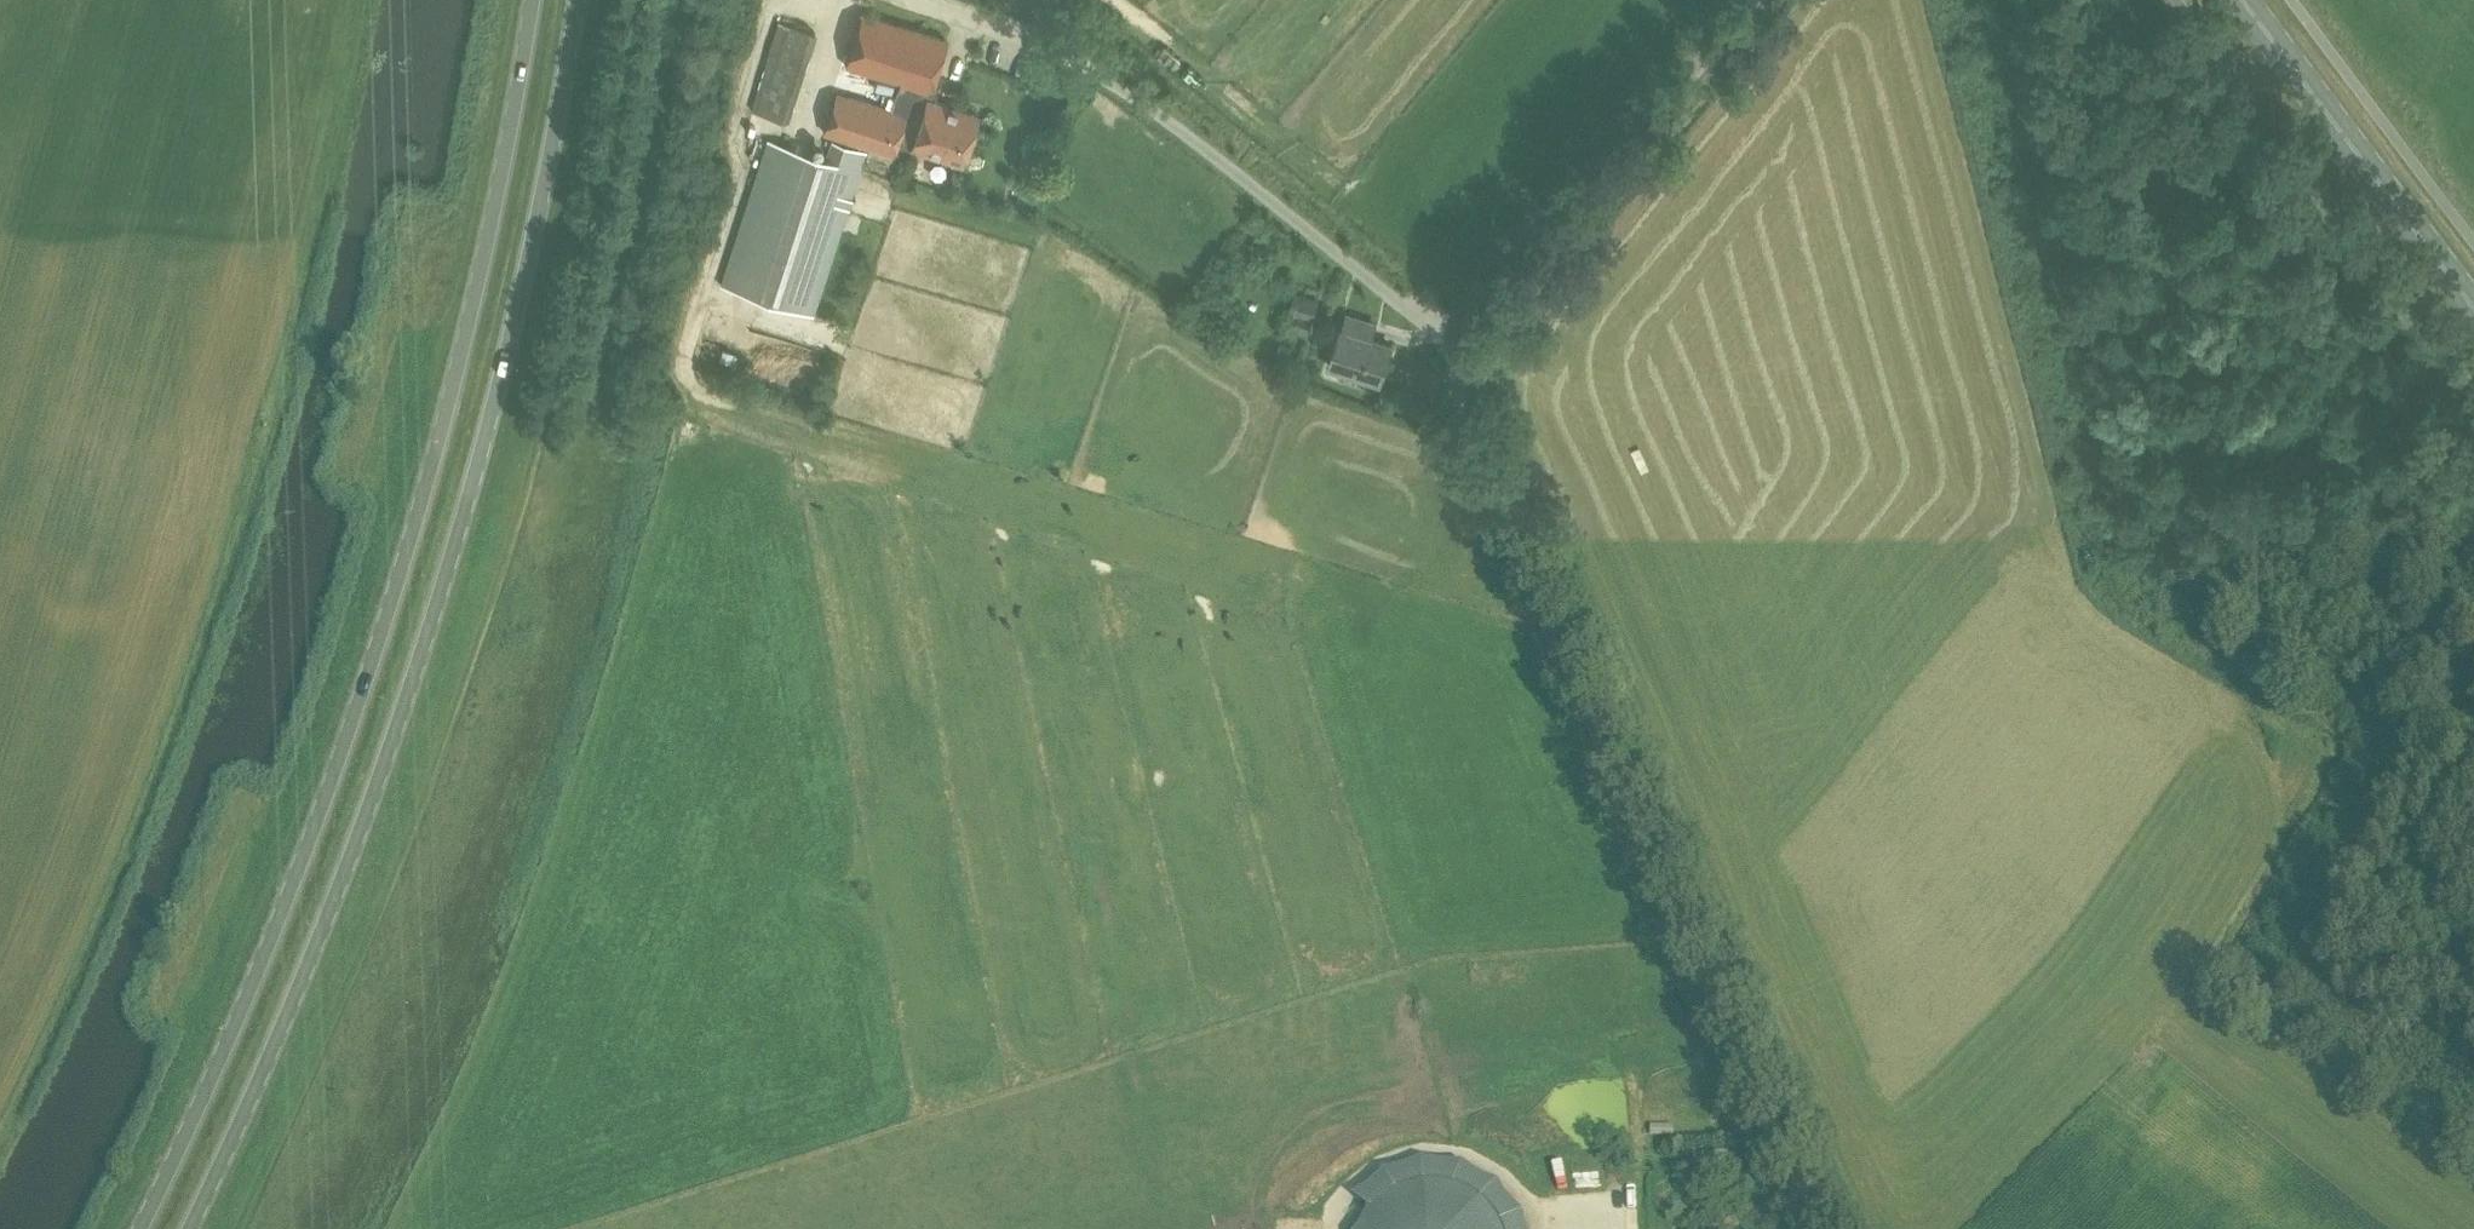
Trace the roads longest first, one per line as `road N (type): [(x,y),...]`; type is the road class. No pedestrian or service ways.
road 1 (unclassified): [(1820,1228),(1458,407),(1481,332),(1749,0)]
road 2 (primary): [(534,0),(480,281),(397,589),(279,923),(142,1228)]
road 3 (primary): [(191,1228),(324,930),(442,592),(524,285),(579,0)]
road 4 (primary): [(2473,309),(2243,0)]

